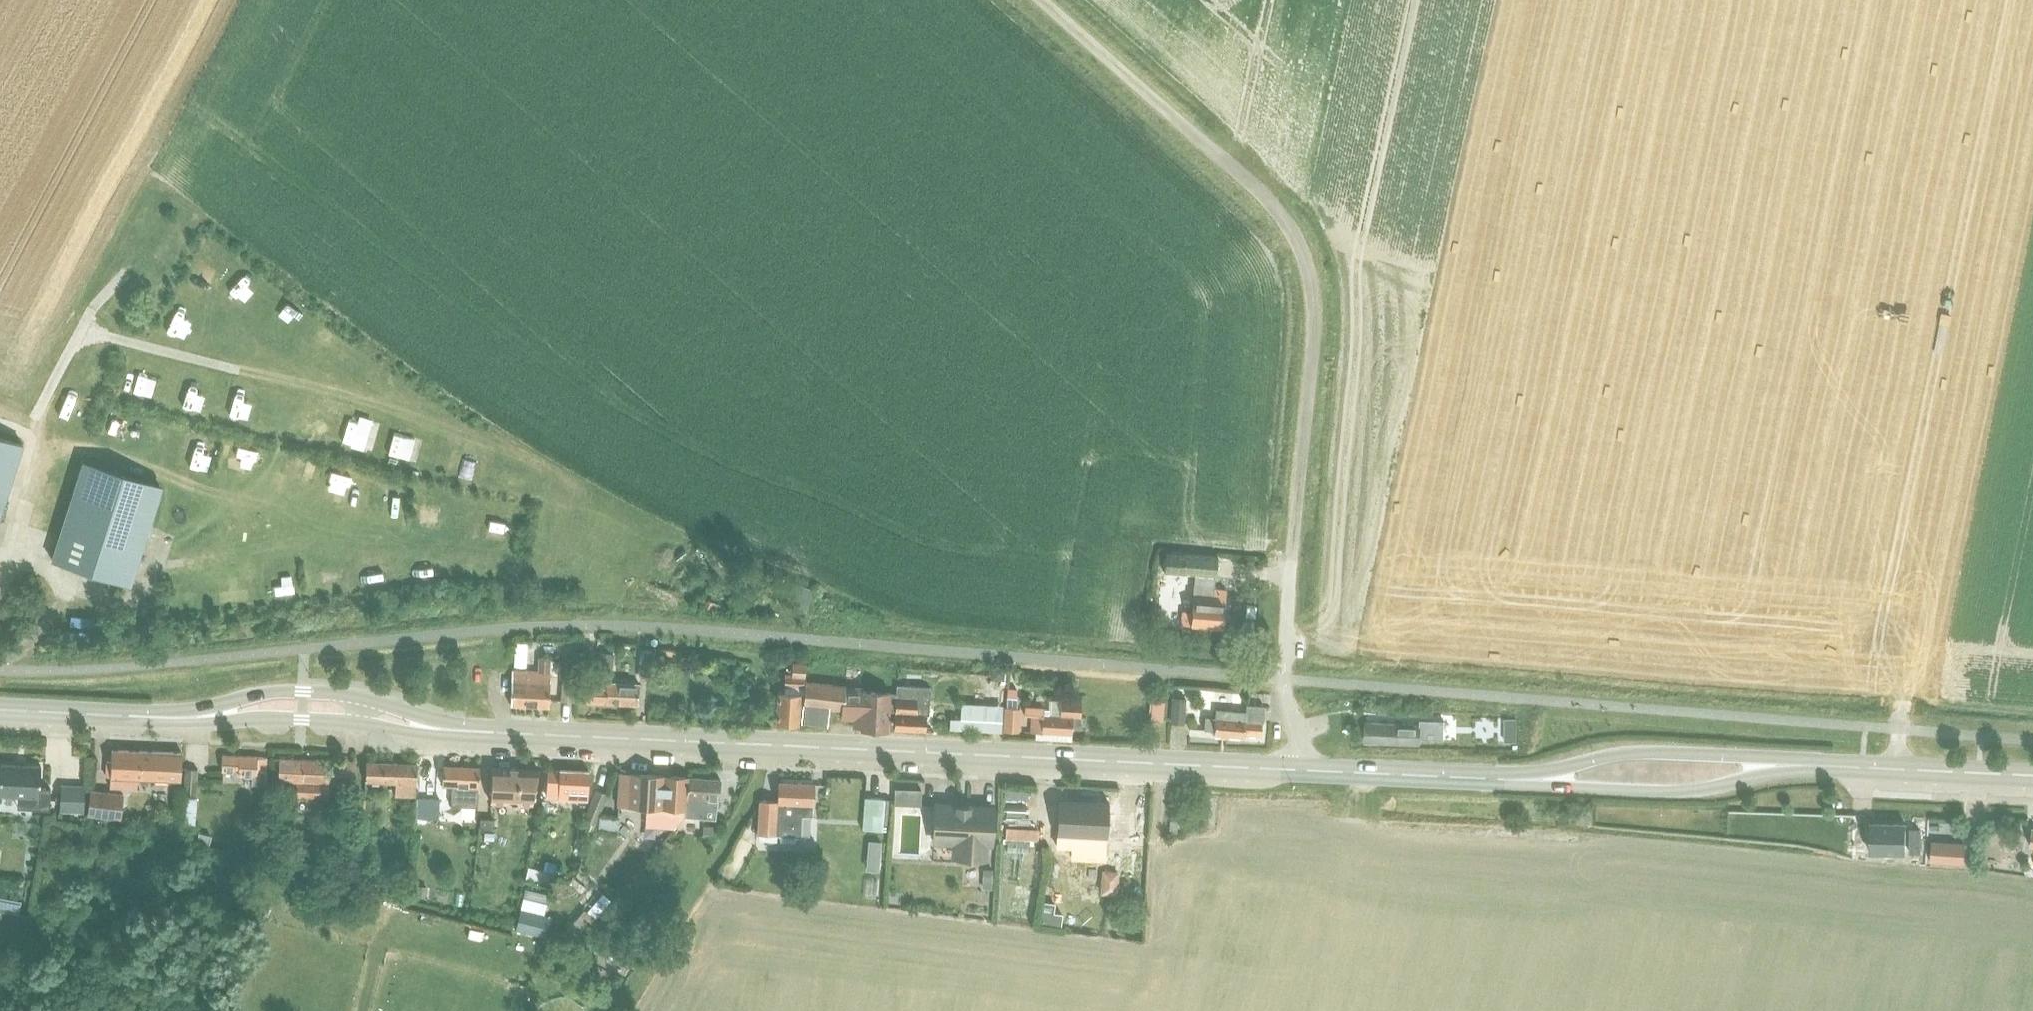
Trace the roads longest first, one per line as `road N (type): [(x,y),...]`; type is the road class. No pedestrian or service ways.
road 1 (secondary): [(450,730),(1298,769)]
road 2 (track): [(1291,561),(1311,321),(1298,242),(1272,204),(1040,0)]
road 3 (secondary): [(1500,777),(1682,793),(1798,766)]
road 4 (secondary): [(1798,766),(1633,750),(1500,777)]
road 5 (secondary): [(450,730),(370,699),(312,691),(267,693),(183,717)]
road 6 (secondary): [(183,717),(450,730)]
road 7 (secondary): [(1798,766),(2032,776)]
road 8 (unclassified): [(1298,769),(1297,729),(1282,702),(1291,561)]
road 9 (secondary): [(1298,769),(1500,777)]
road 10 (secondary): [(0,709),(183,717)]

